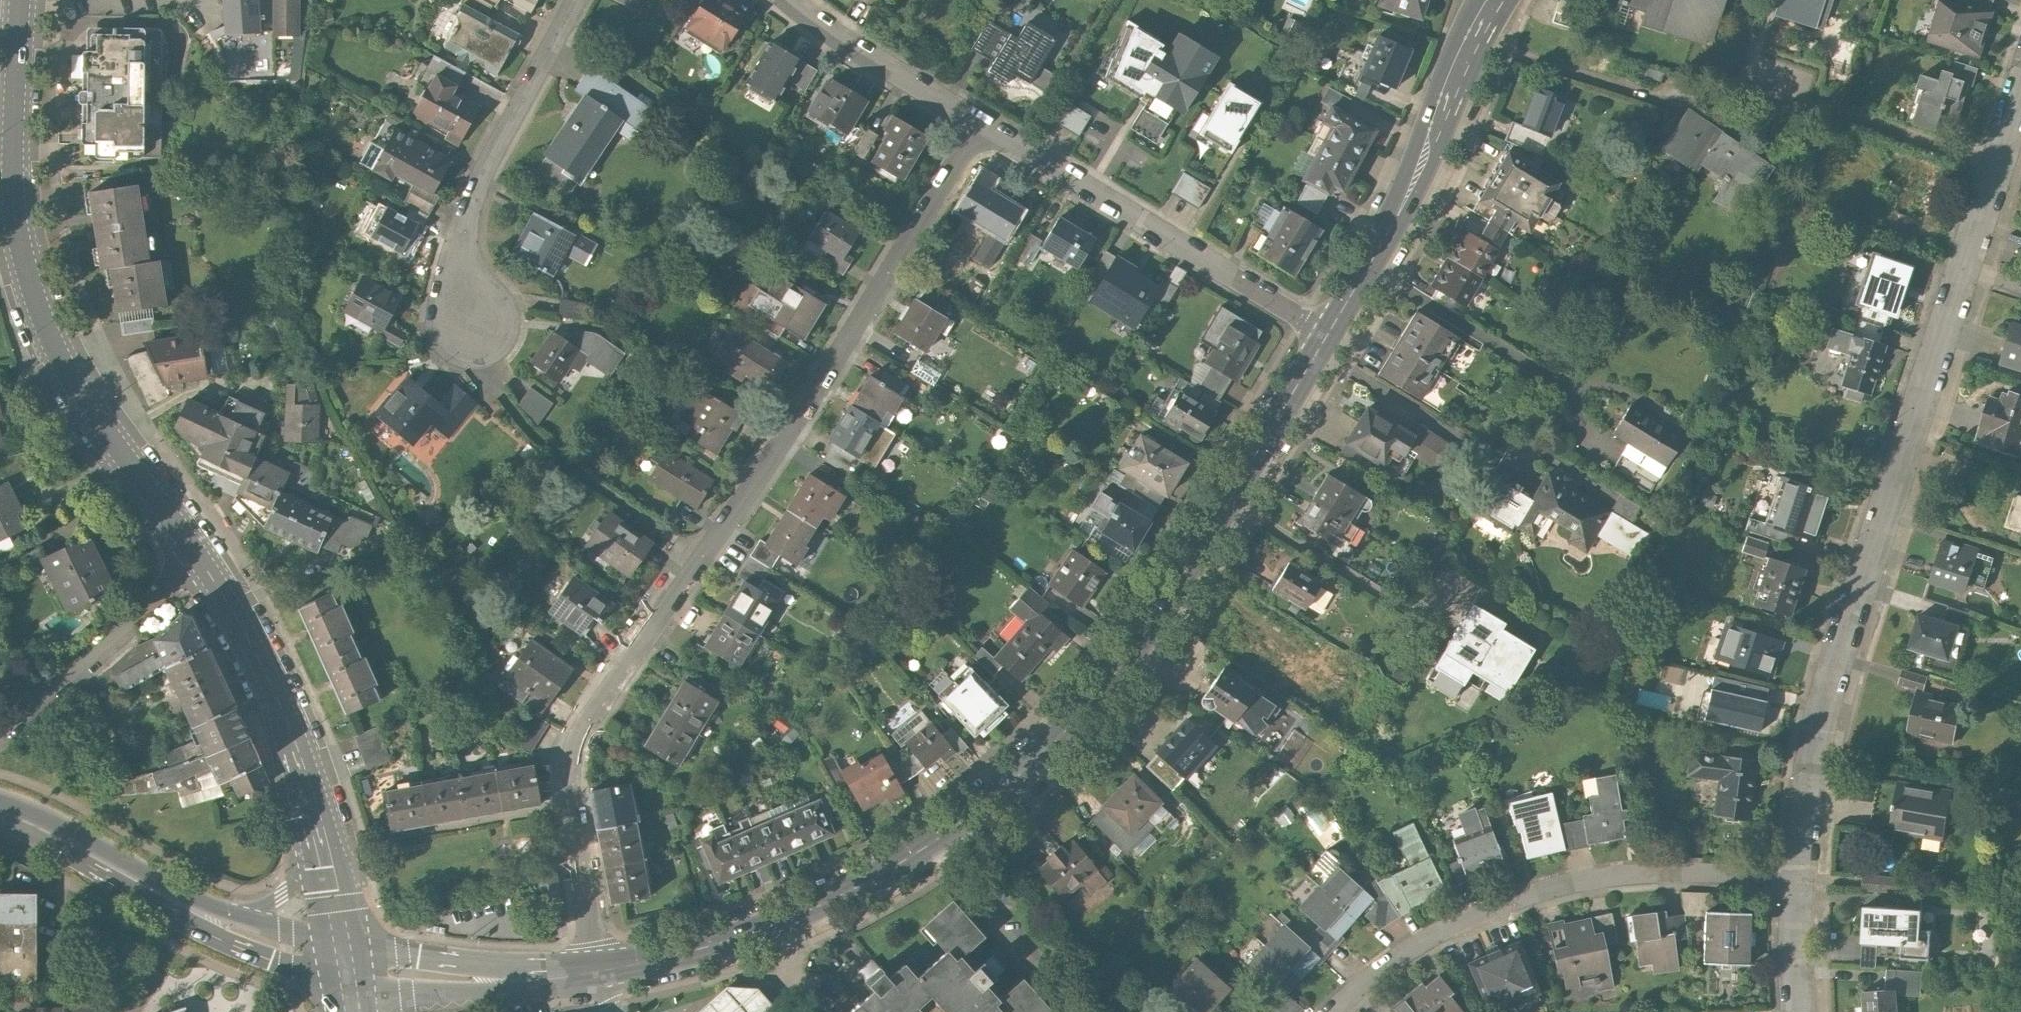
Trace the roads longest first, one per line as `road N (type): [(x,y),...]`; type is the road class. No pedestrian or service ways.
road 1 (primary): [(600,972),(751,932),(857,887),(987,807),(1081,724),(1161,623),(1328,334)]
road 2 (primary): [(320,826),(260,662),(47,333),(19,236),(13,181),(19,0)]
road 3 (residential): [(1965,272),(1827,707),(1802,874)]
road 4 (residential): [(703,559),(978,126)]
road 5 (residential): [(1802,874),(1682,865),(1577,877),(1429,938),(1340,1011)]
road 6 (residential): [(703,559),(600,711),(581,755),(573,803),(600,972)]
road 7 (residential): [(978,126),(1328,334)]
road 8 (primary): [(1328,334),(1398,216),(1494,0)]
road 9 (residential): [(578,0),(484,174),(463,242),(471,319)]
road 10 (primary): [(345,964),(479,981),(600,972)]
road 11 (primary): [(0,812),(201,915)]
road 12 (residential): [(797,0),(978,126)]
road 13 (residential): [(2020,86),(1965,272)]
road 14 (primary): [(320,826),(310,871),(282,895),(248,912),(201,915)]
road 15 (primary): [(201,915),(345,964)]
road 16 (primary): [(345,964),(320,826)]
road 17 (residential): [(1802,874),(1803,1011)]

